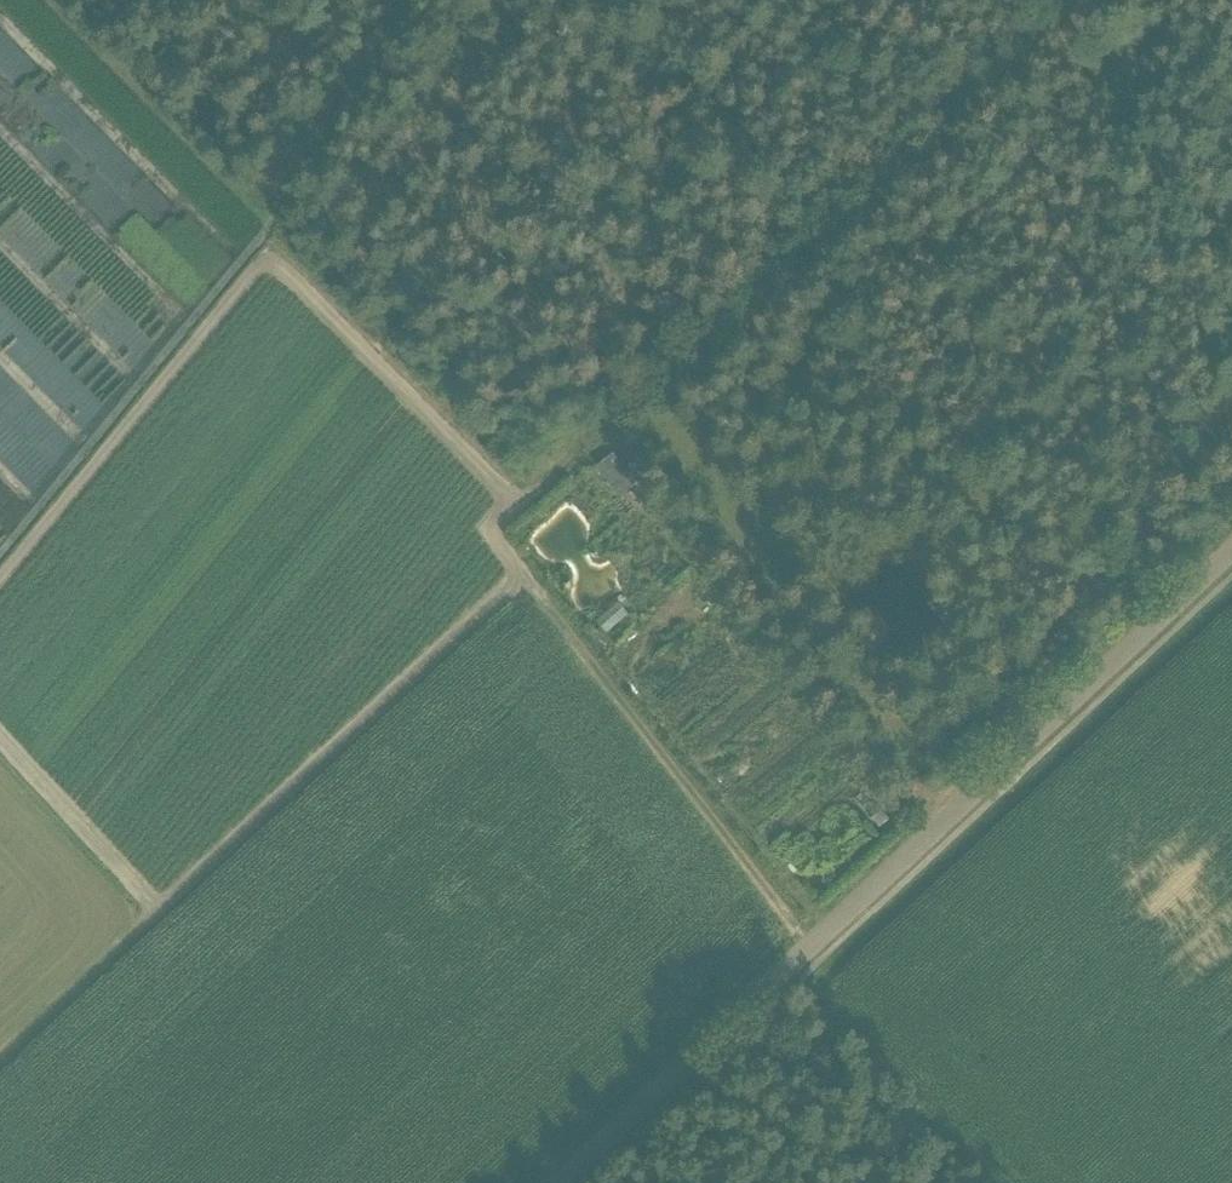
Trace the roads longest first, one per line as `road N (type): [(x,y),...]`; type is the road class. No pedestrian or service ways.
road 1 (unclassified): [(1231,545),(550,1182)]

